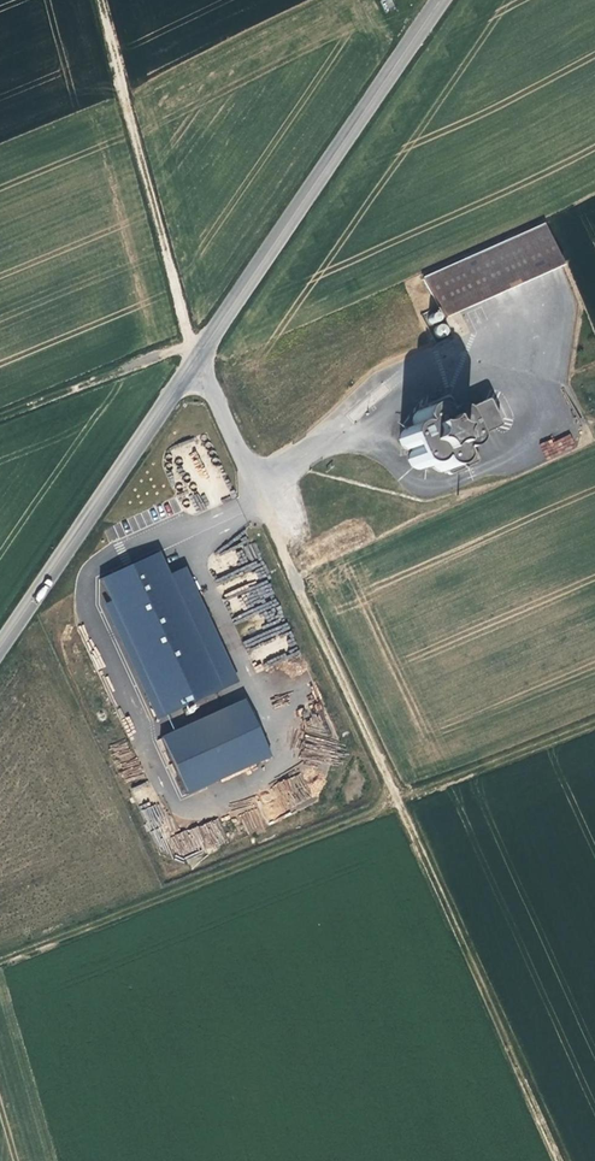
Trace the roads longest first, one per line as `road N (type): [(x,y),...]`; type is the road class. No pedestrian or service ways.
road 1 (track): [(558,1160),(263,505)]
road 2 (track): [(0,960),(594,723)]
road 3 (track): [(0,417),(179,349),(198,359),(100,0)]
road 4 (tertiary): [(439,0),(198,359)]
road 5 (tertiary): [(198,359),(0,647)]
road 6 (unclassified): [(263,505),(198,359)]

